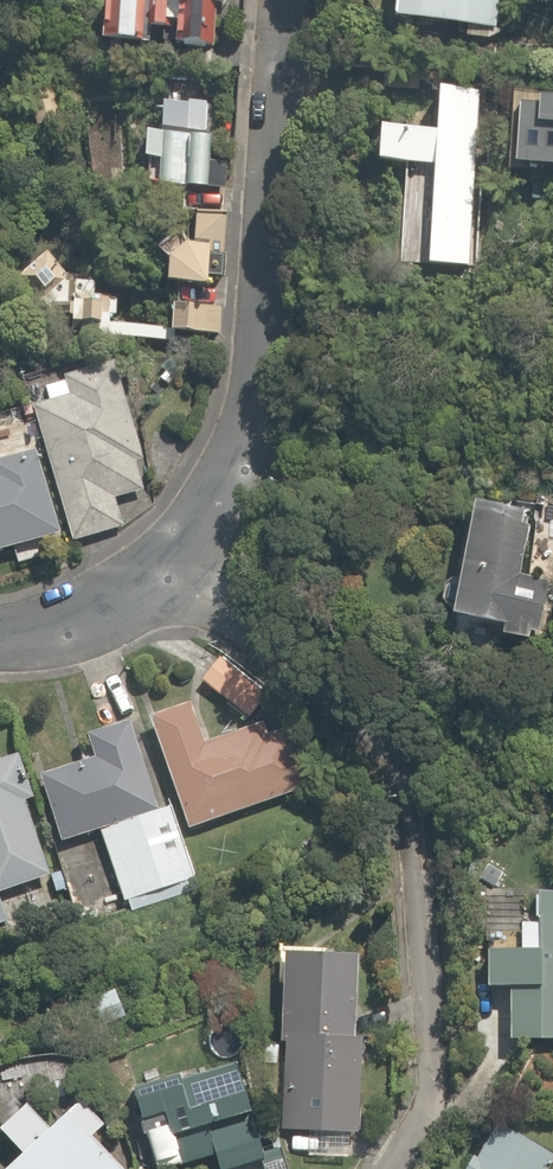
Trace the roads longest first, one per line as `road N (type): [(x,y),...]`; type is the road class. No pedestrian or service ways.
road 1 (residential): [(166,572),(403,763),(424,912),(431,1083),(426,1116),(396,1168)]
road 2 (residential): [(166,572),(248,462),(274,312),(284,0)]
road 3 (residential): [(0,616),(64,612),(166,572)]

